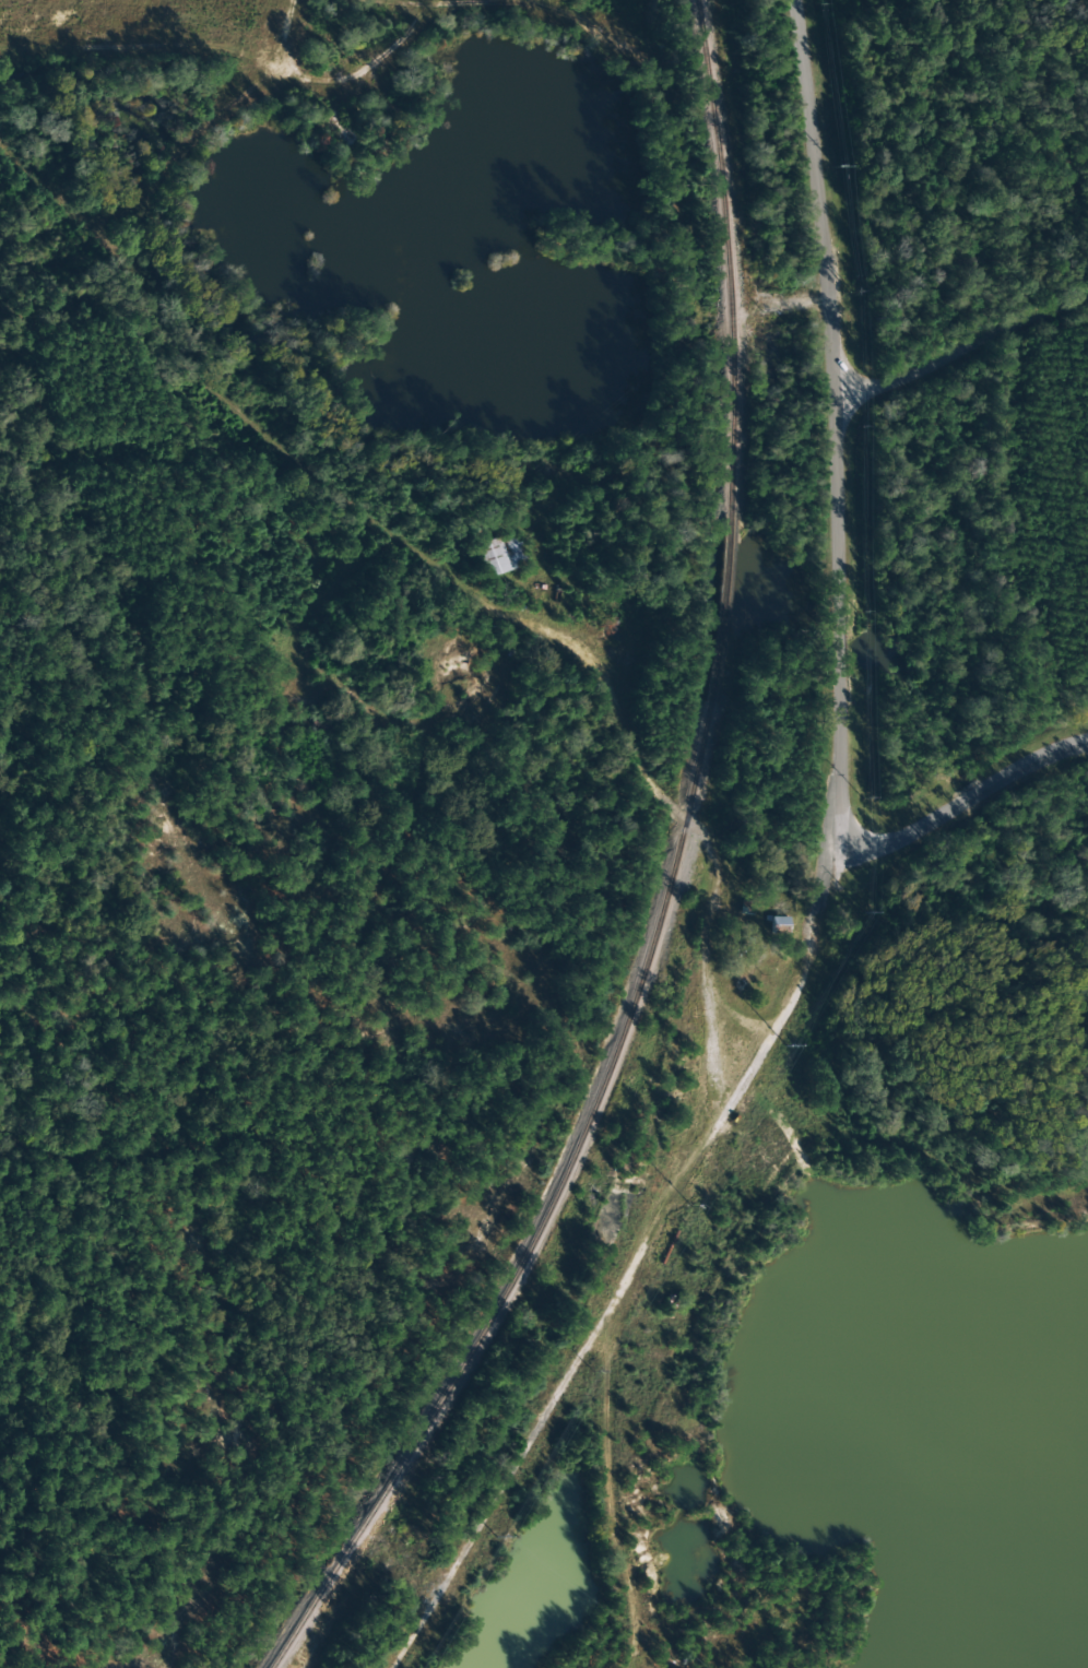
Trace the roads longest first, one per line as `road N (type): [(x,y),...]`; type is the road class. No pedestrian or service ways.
road 1 (residential): [(0,137),(130,252),(196,367),(233,414),(353,509),(587,653),(606,676),(654,792),(699,837),(708,862),(696,969),(706,1025),(737,1085)]
road 2 (residential): [(859,851),(814,876),(802,983),(683,1156),(634,1261),(614,1328),(492,1442),(354,1667)]
road 3 (residential): [(800,0),(837,407),(843,825),(859,851)]
road 4 (residential): [(551,630),(297,1079),(236,1123),(0,1112)]
road 5 (residential): [(614,1328),(604,1382),(605,1522),(642,1620),(607,1631),(595,1667)]
road 6 (residential): [(130,252),(149,168),(270,78),(295,46),(304,0)]
road 7 (residential): [(837,407),(1087,300)]
road 8 (residential): [(1087,749),(1030,772),(1000,801),(888,849),(859,851)]

